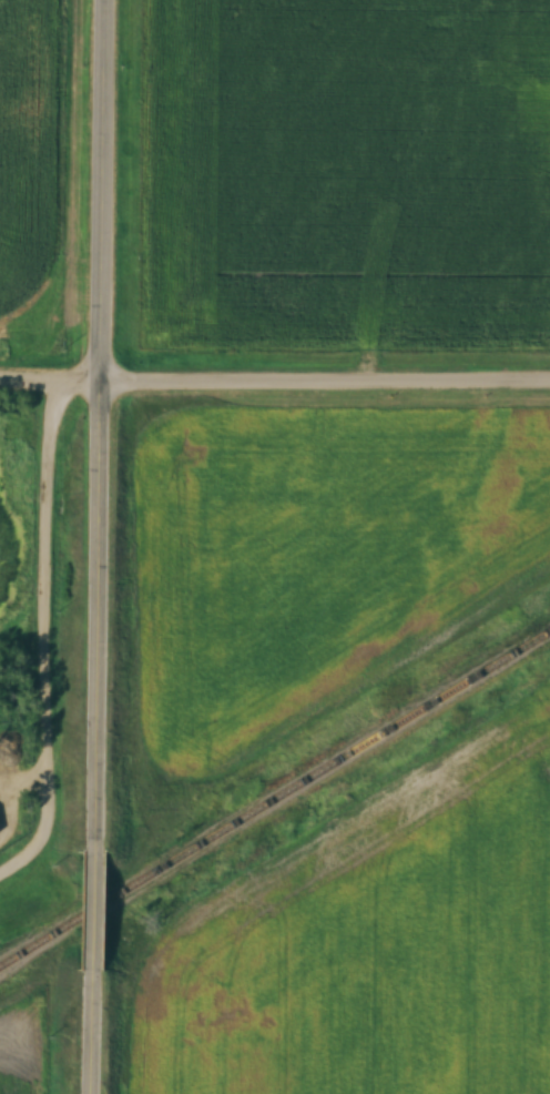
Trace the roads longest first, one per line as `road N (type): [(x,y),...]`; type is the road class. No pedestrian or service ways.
road 1 (tertiary): [(100,851),(107,0)]
road 2 (residential): [(0,378),(549,384)]
road 3 (residential): [(68,378),(54,437),(55,809),(50,835),(0,876)]
road 4 (tertiary): [(97,1093),(100,955)]

